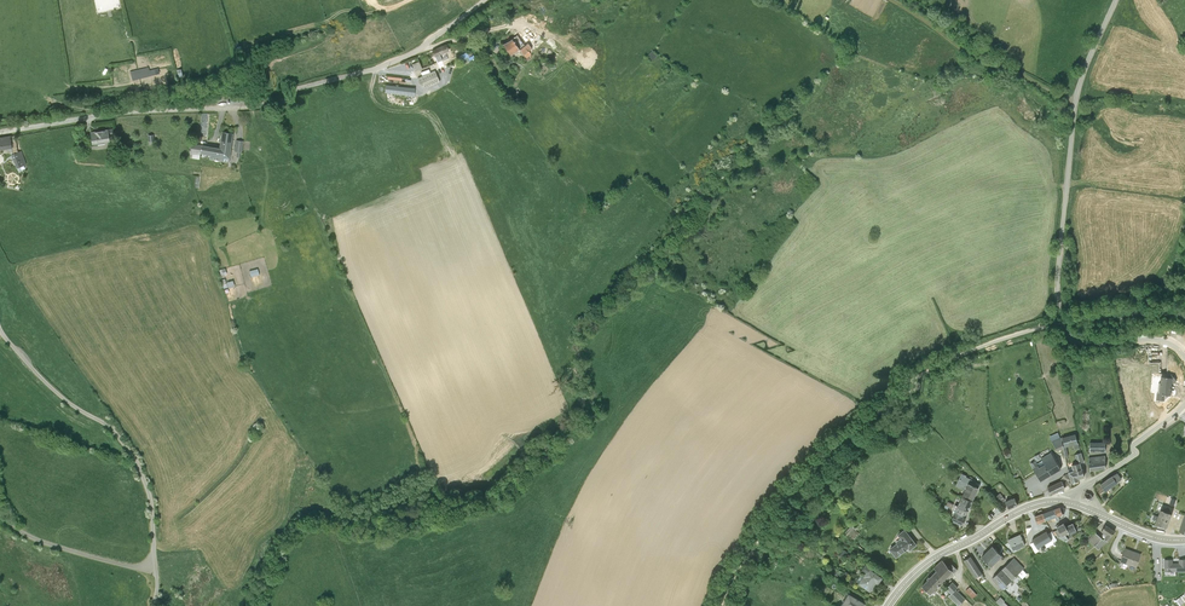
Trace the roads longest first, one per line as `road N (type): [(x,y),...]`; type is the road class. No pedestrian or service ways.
road 1 (unclassified): [(496,0),(417,60),(348,85),(250,106),(115,113),(0,132)]
road 2 (unclassified): [(1184,366),(1157,350),(1074,349),(1059,320),(1074,120),(1119,0)]
road 3 (unclassified): [(0,323),(49,386),(135,456),(152,522),(150,605)]
road 4 (secondary): [(888,605),(936,557),(1018,511),(1060,501)]
road 5 (unclassified): [(1060,501),(1184,417)]
road 6 (secondary): [(1060,501),(1151,536),(1184,540)]

